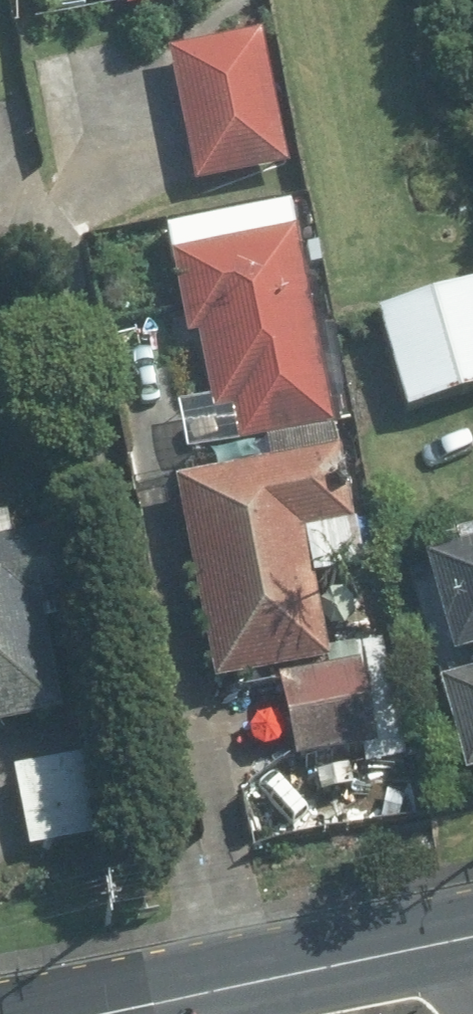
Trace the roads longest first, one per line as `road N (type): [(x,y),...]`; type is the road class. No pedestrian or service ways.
road 1 (secondary): [(472,934),(130,1010)]

